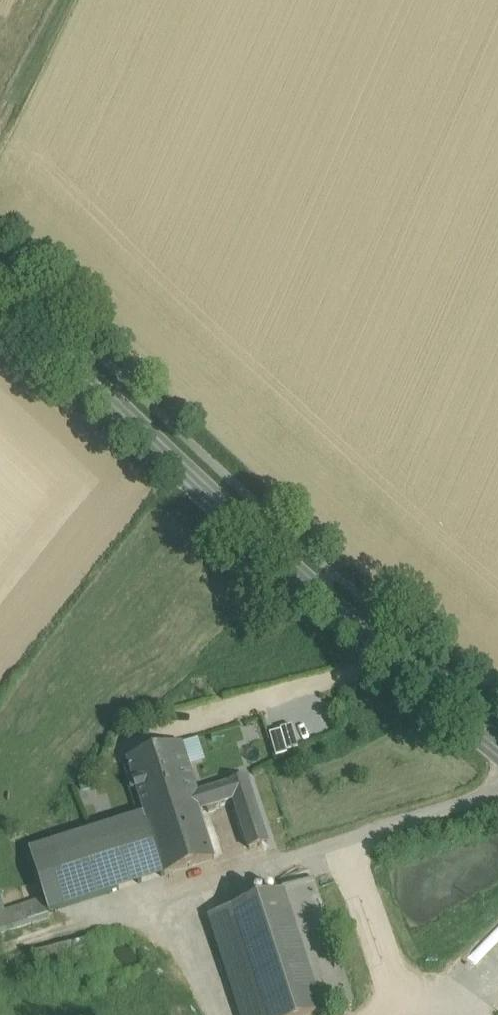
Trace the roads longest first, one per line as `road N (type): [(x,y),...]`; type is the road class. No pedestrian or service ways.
road 1 (secondary): [(497,747),(166,457),(0,292)]
road 2 (track): [(0,104),(60,0)]

